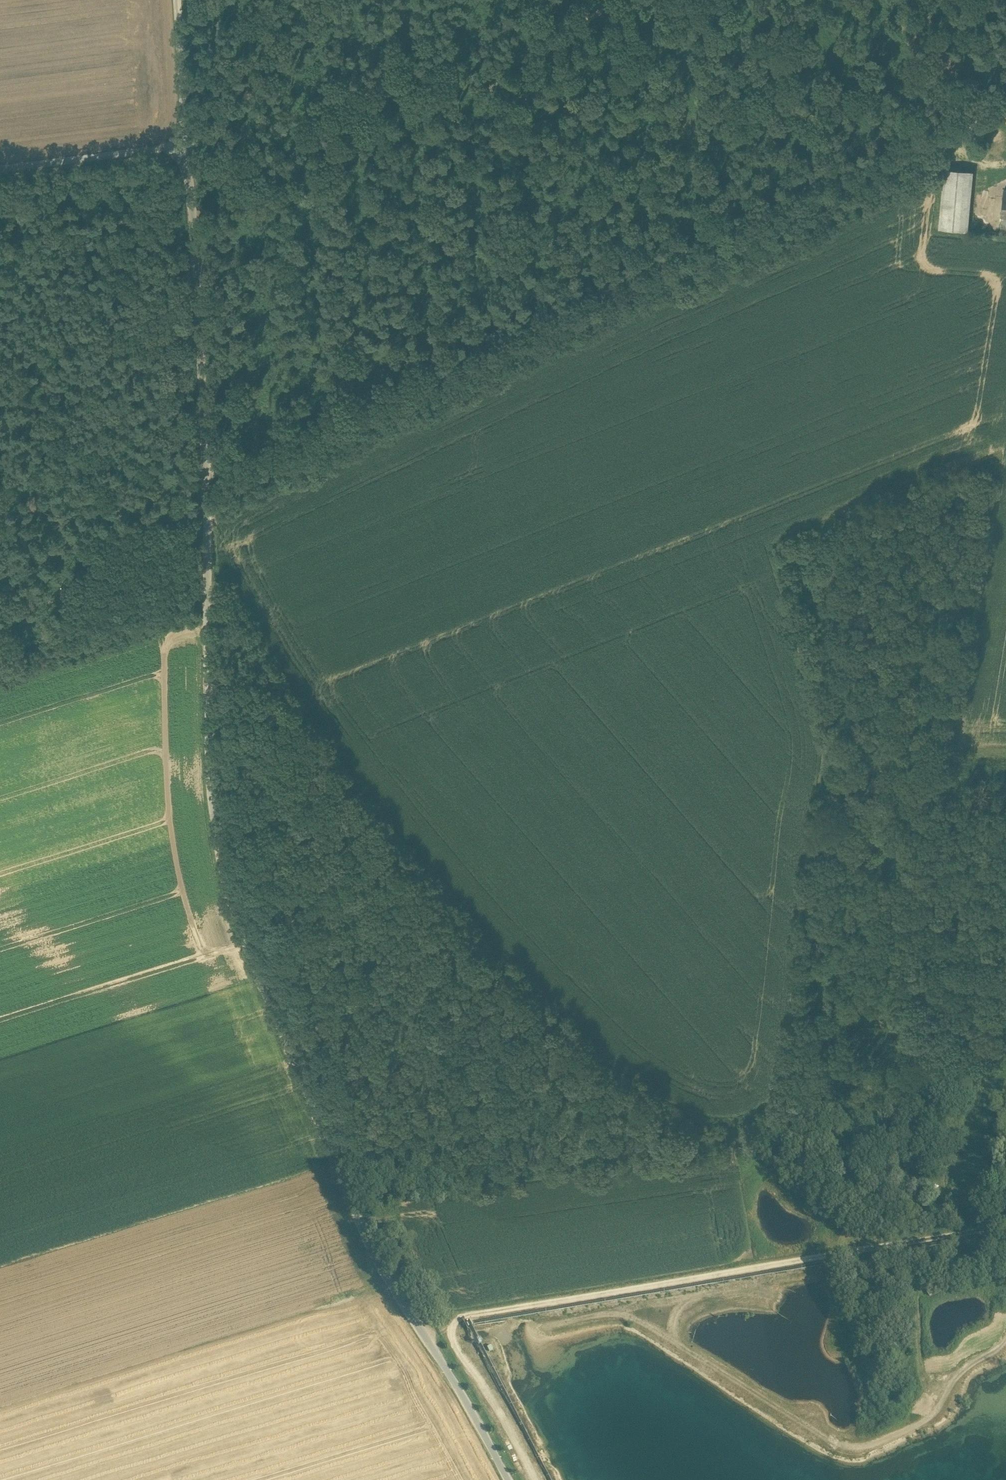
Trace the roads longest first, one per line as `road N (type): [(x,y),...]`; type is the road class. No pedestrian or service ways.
road 1 (track): [(420,1326),(880,1248),(554,1002),(393,818),(208,560)]
road 2 (track): [(0,575),(208,505),(209,778),(234,911),(389,1281),(511,1479)]
road 3 (unclassified): [(235,481),(1005,110)]
road 4 (unclassified): [(176,0),(208,473)]
road 5 (track): [(0,169),(185,146)]

